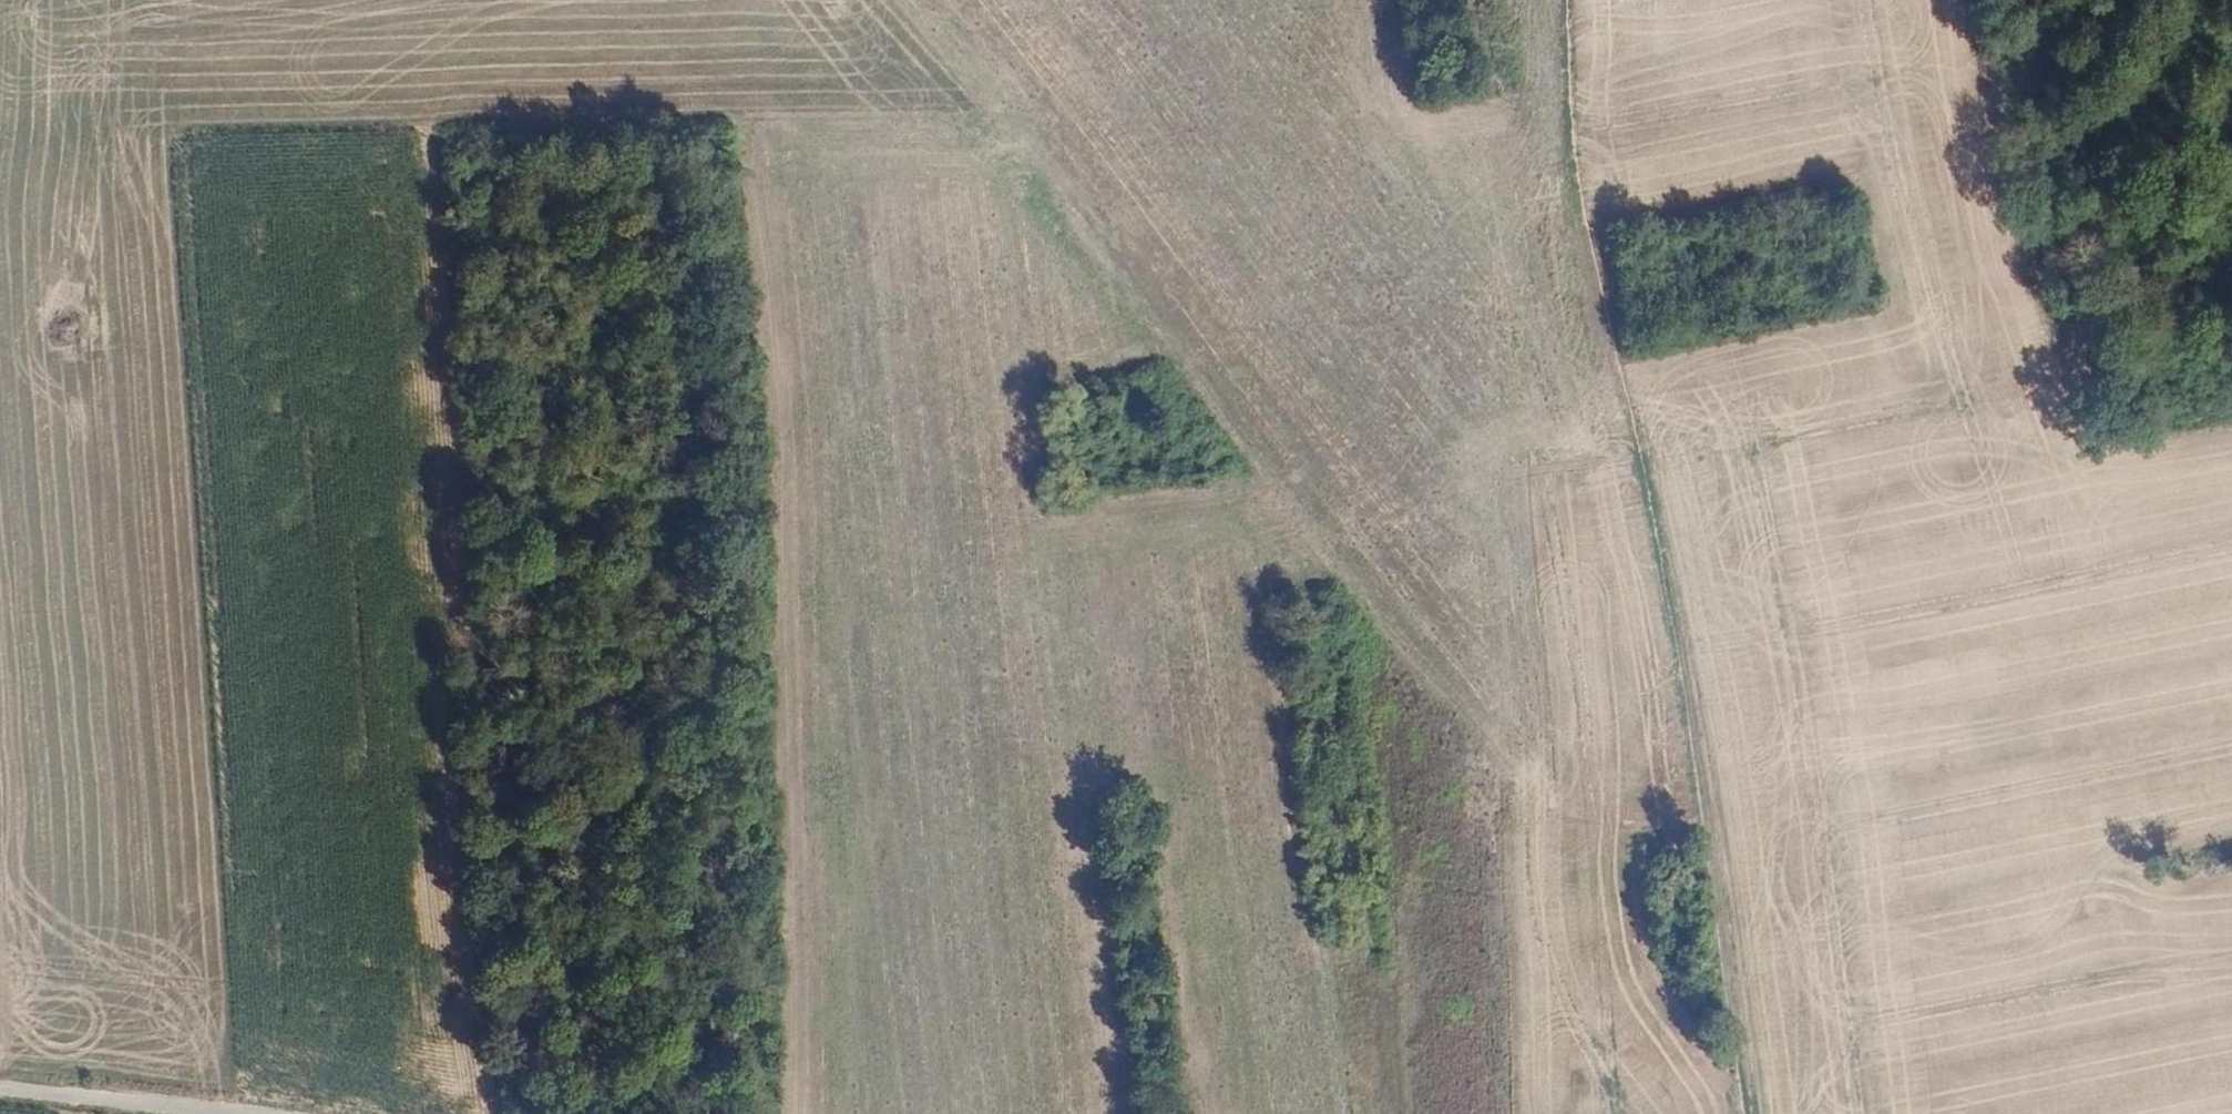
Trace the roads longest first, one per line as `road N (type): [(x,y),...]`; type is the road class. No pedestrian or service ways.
road 1 (track): [(1743,1113),(1622,343),(1568,110),(1567,0)]
road 2 (unclassified): [(0,1089),(239,1113)]

